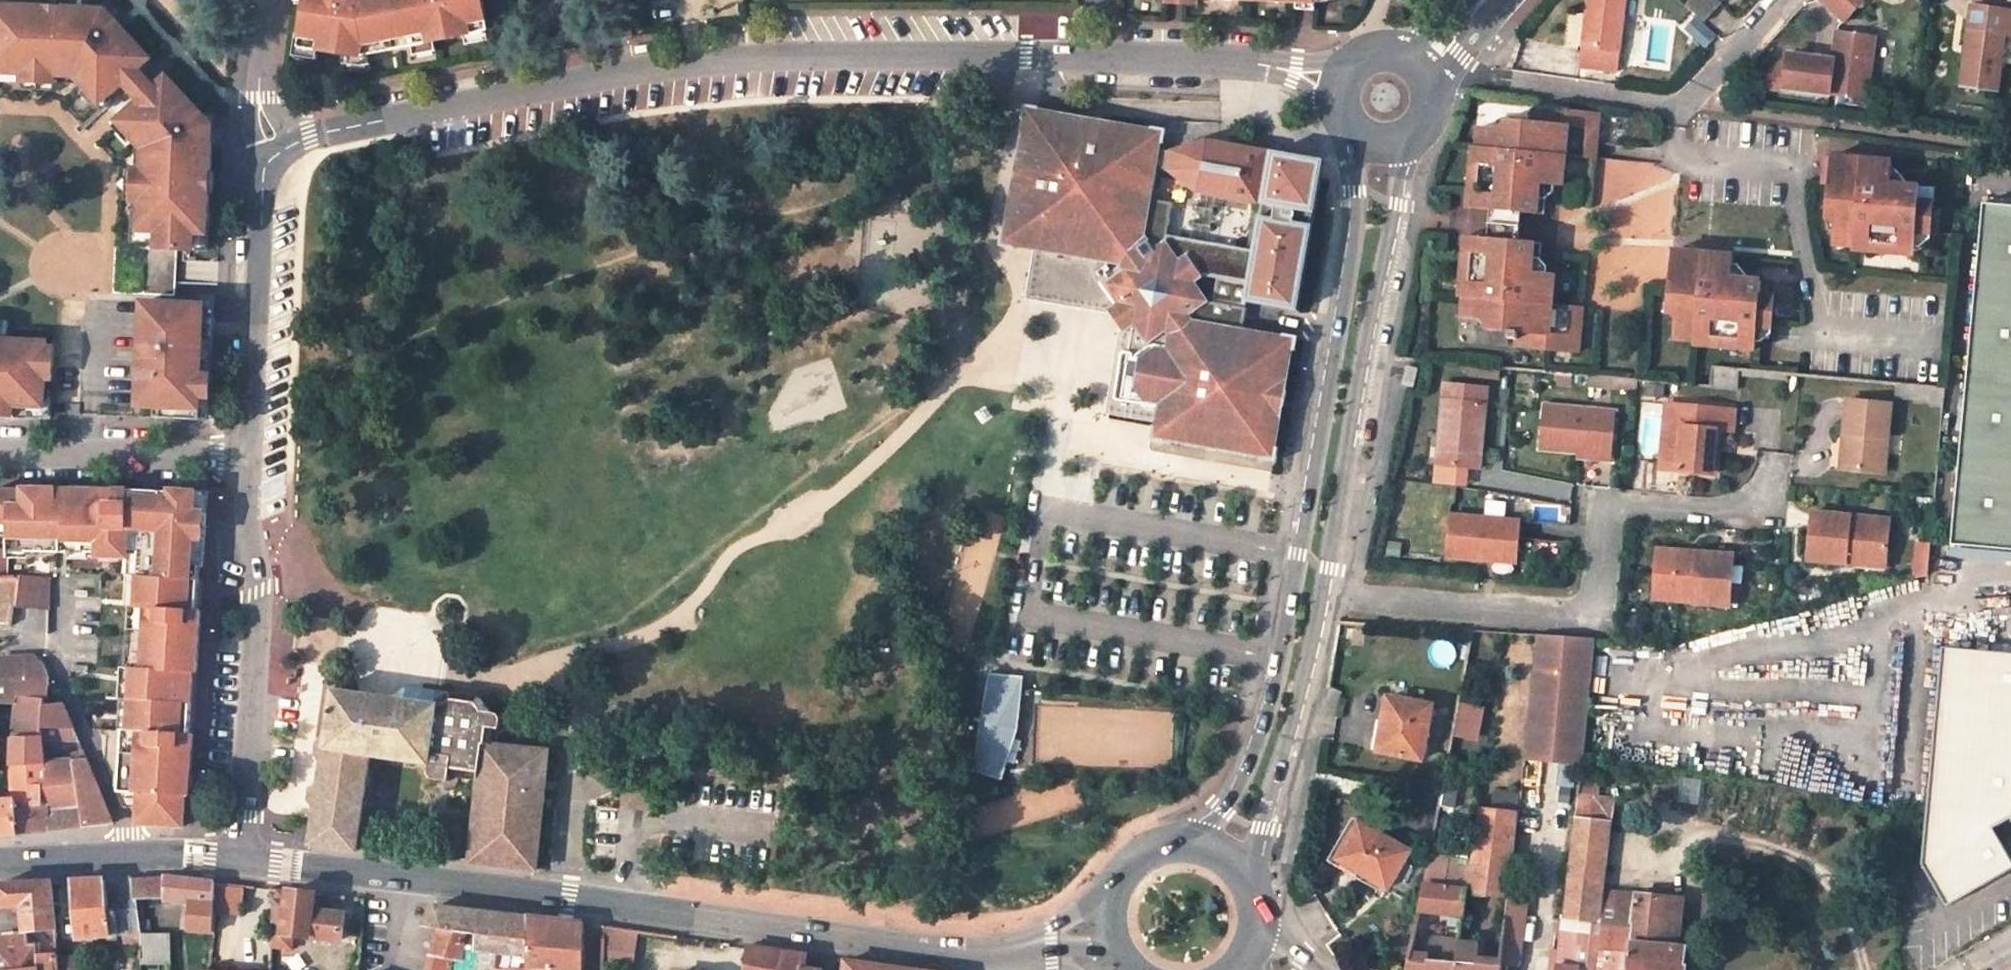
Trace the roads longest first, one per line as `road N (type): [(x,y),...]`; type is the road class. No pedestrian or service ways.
road 1 (residential): [(1117,56),(687,63),(342,128),(275,156)]
road 2 (tertiary): [(1358,130),(1353,239),(1283,662),(1251,763),(1224,811),(1184,846)]
road 3 (residential): [(1323,592),(1565,614),(1594,602),(1605,516),(1629,502),(1745,509),(1766,491)]
road 4 (tertiary): [(412,878),(913,947)]
road 5 (tertiary): [(1323,592),(1415,127)]
road 6 (unclassified): [(248,457),(258,591),(240,857)]
road 7 (residential): [(1463,60),(1488,81),(1683,105),(1779,0)]
road 8 (unclassified): [(275,156),(262,177),(248,457)]
road 9 (tertiary): [(1246,884),(1323,592)]
road 10 (residential): [(130,856),(60,660),(61,580)]
road 11 (residential): [(0,452),(248,457)]
road 12 (tertiary): [(1111,900),(1001,942),(913,947)]
road 13 (unclassified): [(1353,69),(1157,58)]
road 14 (unclassified): [(1157,58),(1292,82),(1344,108)]
road 15 (tertiary): [(240,857),(412,878)]
road 16 (residential): [(267,0),(258,95),(275,156)]
road 17 (tertiary): [(0,862),(130,856)]
road 18 (tertiary): [(913,947),(958,957),(1032,951)]

